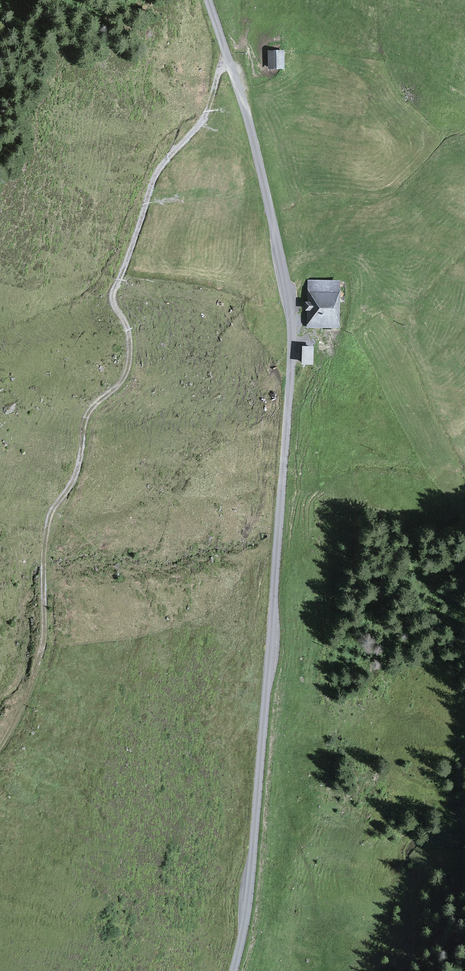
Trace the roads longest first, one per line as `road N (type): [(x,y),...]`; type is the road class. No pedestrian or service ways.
road 1 (unclassified): [(239,970),(292,341),(254,138),(208,0)]
road 2 (track): [(229,60),(201,122),(157,173),(113,293),(128,330),(129,365),(88,415),(76,474),(52,511),(43,643),(0,747)]

